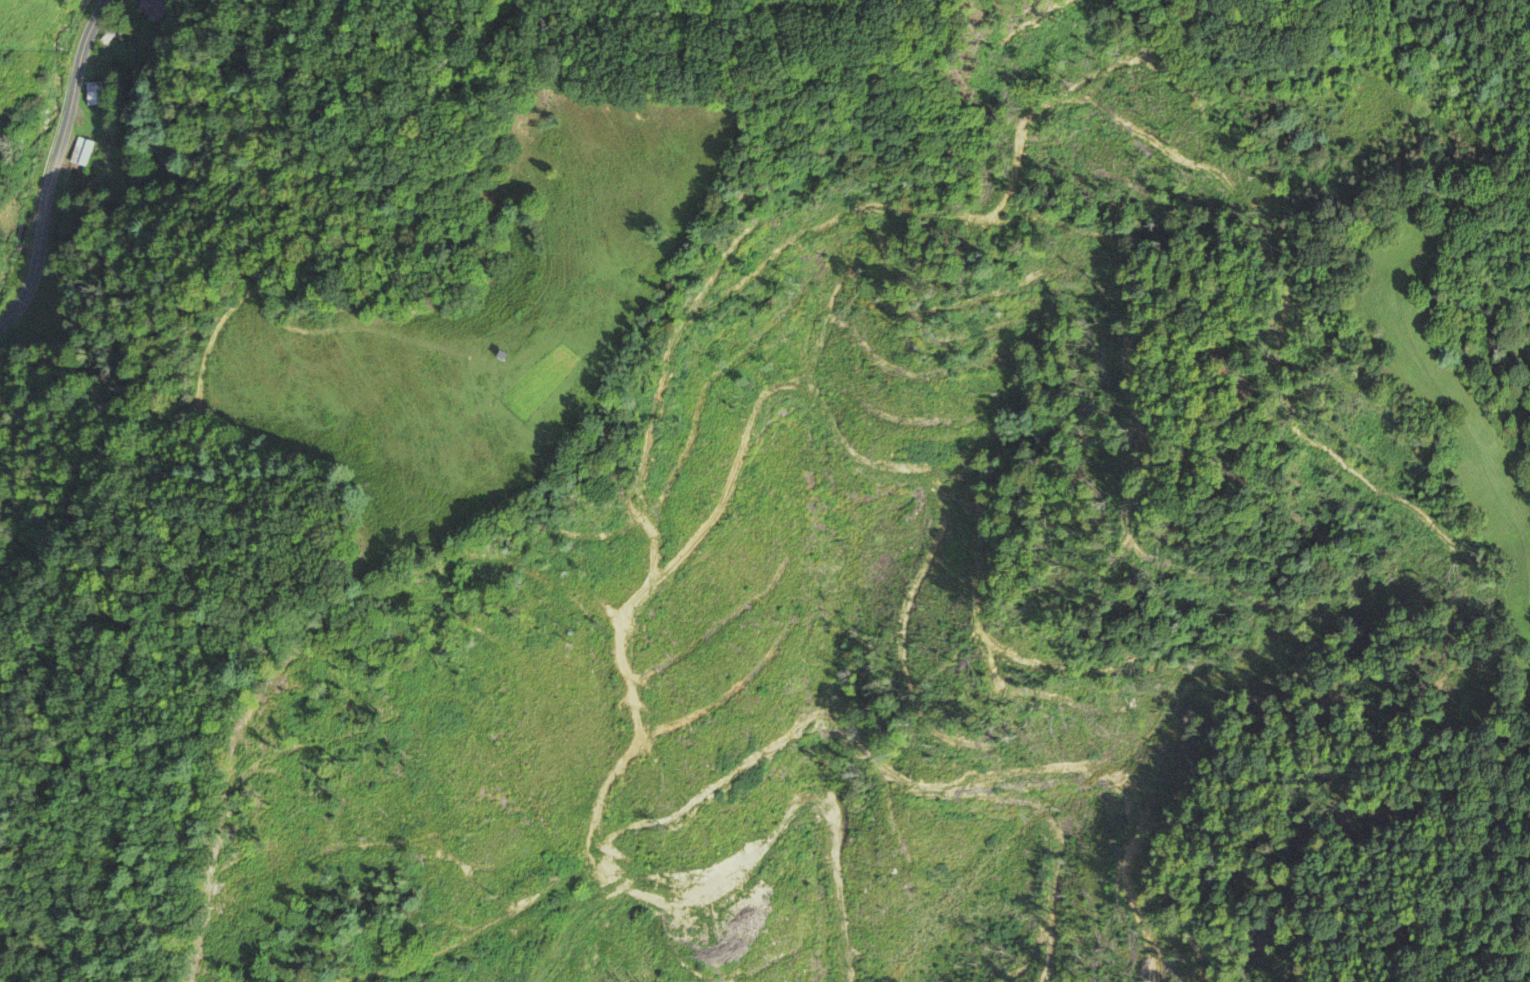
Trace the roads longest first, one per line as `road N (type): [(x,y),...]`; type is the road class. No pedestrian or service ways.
road 1 (residential): [(0,317),(27,266),(80,63),(108,0)]

